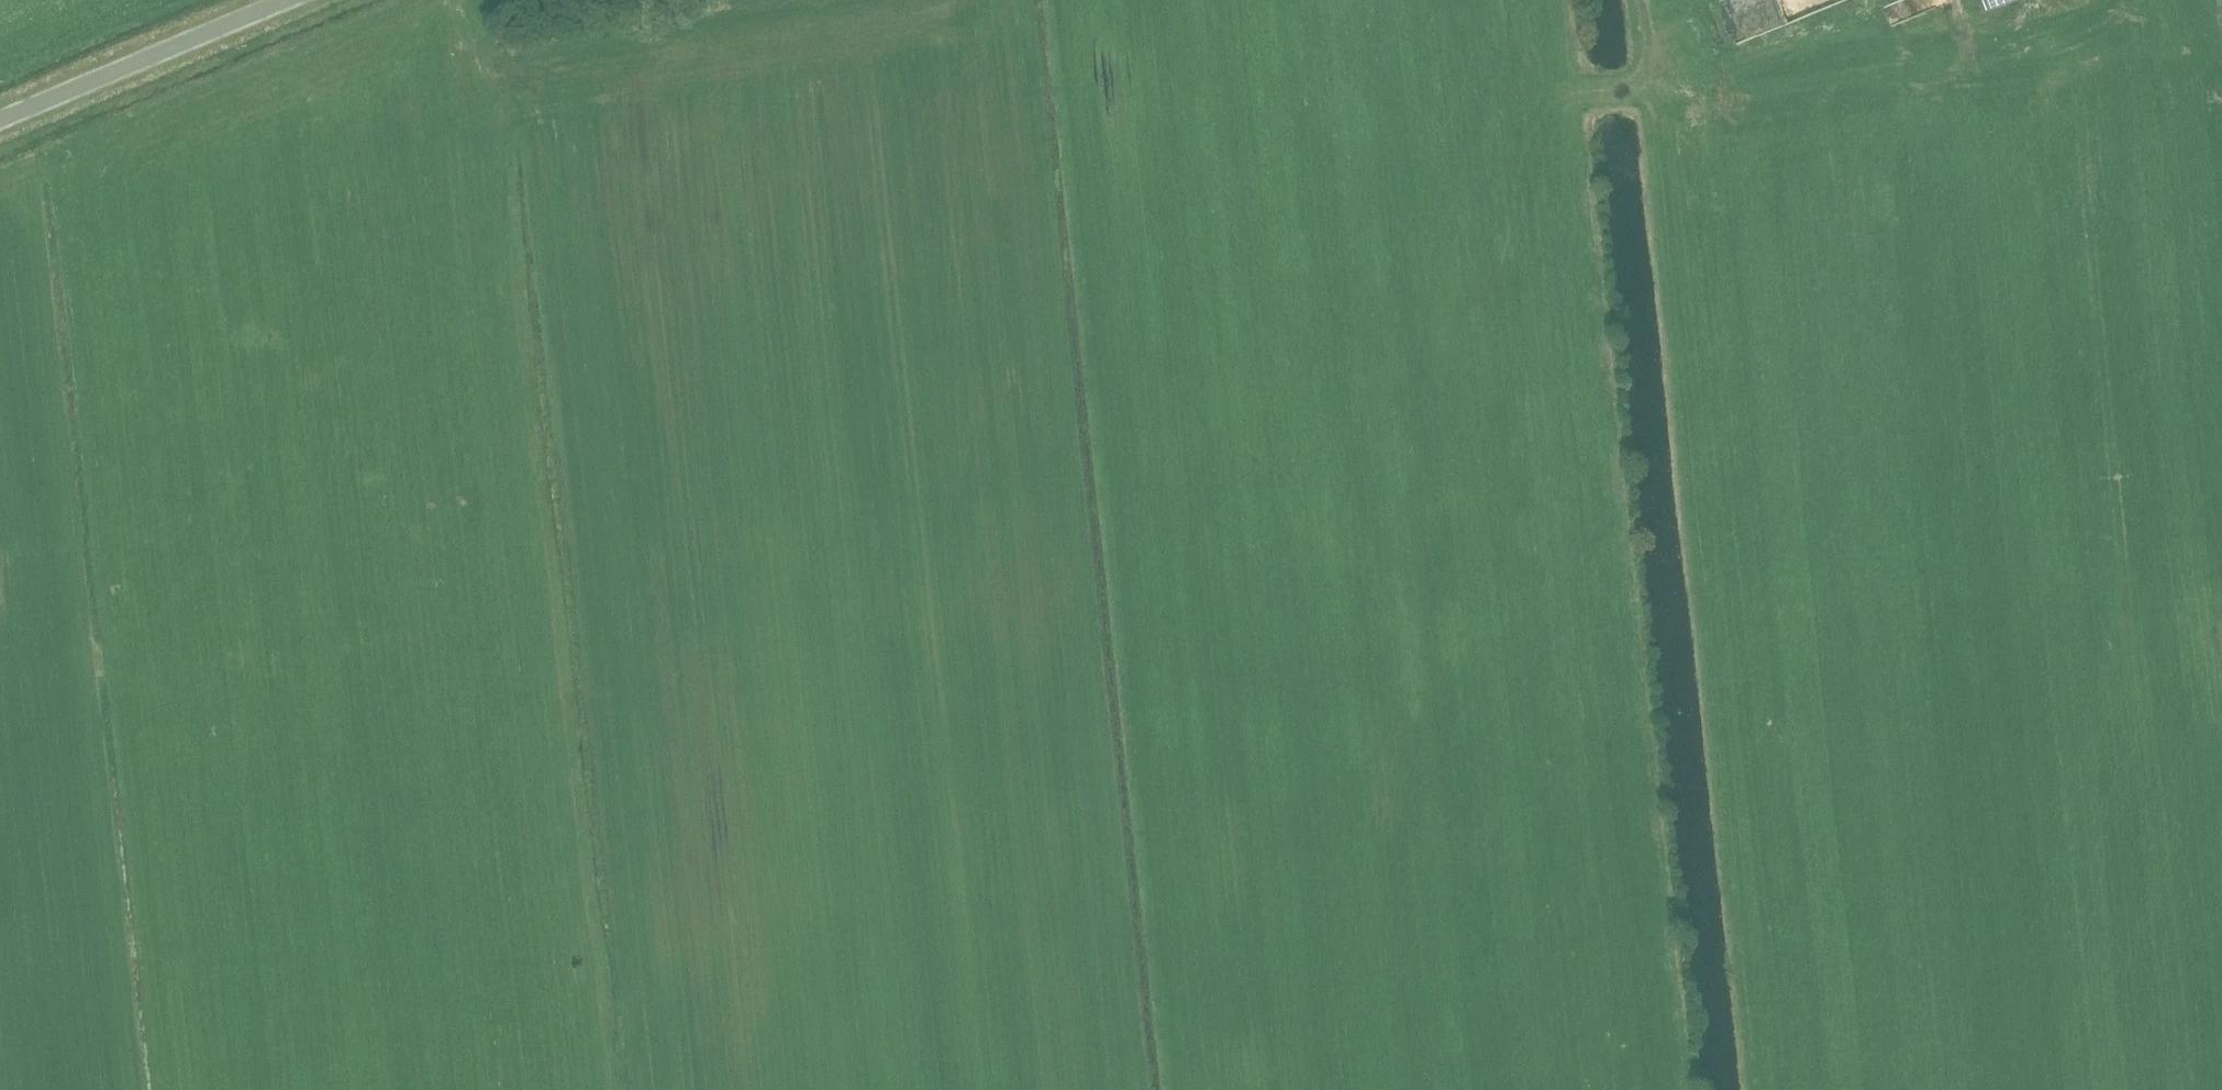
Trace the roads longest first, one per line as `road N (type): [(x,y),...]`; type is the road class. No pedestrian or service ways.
road 1 (unclassified): [(0,121),(289,0)]

